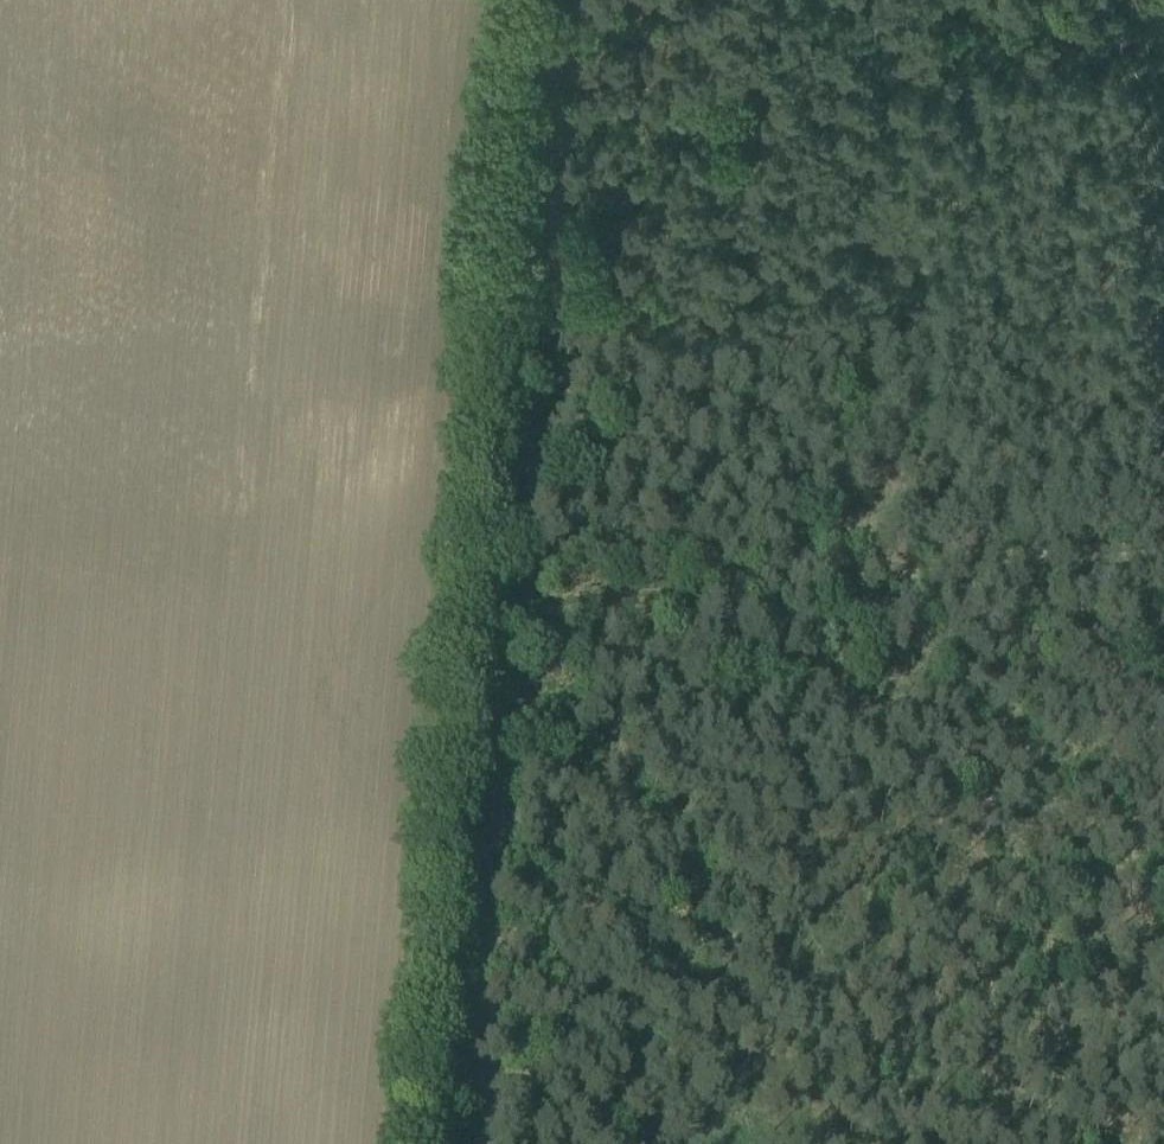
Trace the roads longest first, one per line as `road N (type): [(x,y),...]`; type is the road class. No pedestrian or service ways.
road 1 (track): [(418,1143),(525,0)]
road 2 (track): [(467,587),(1163,528)]
road 3 (track): [(990,543),(1047,1143)]

